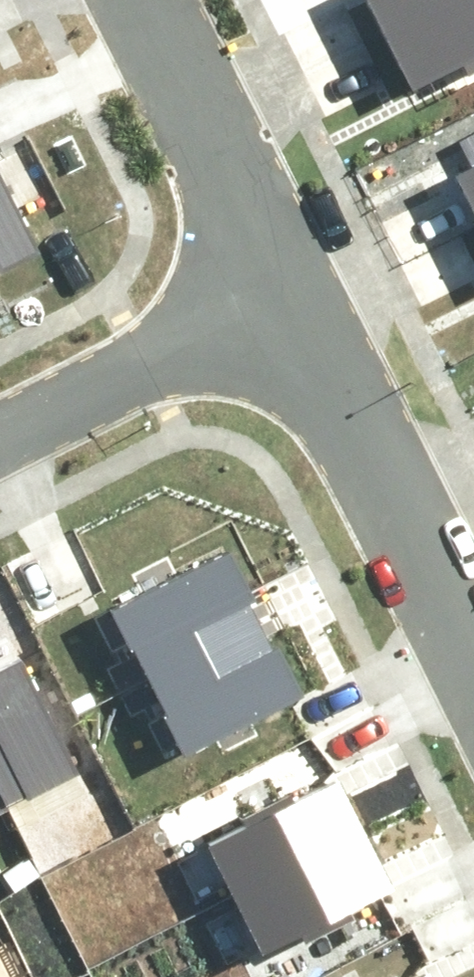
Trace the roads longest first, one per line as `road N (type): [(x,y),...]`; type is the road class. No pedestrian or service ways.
road 1 (residential): [(291,249),(473,590)]
road 2 (residential): [(291,249),(0,389)]
road 3 (residential): [(166,0),(291,249)]

